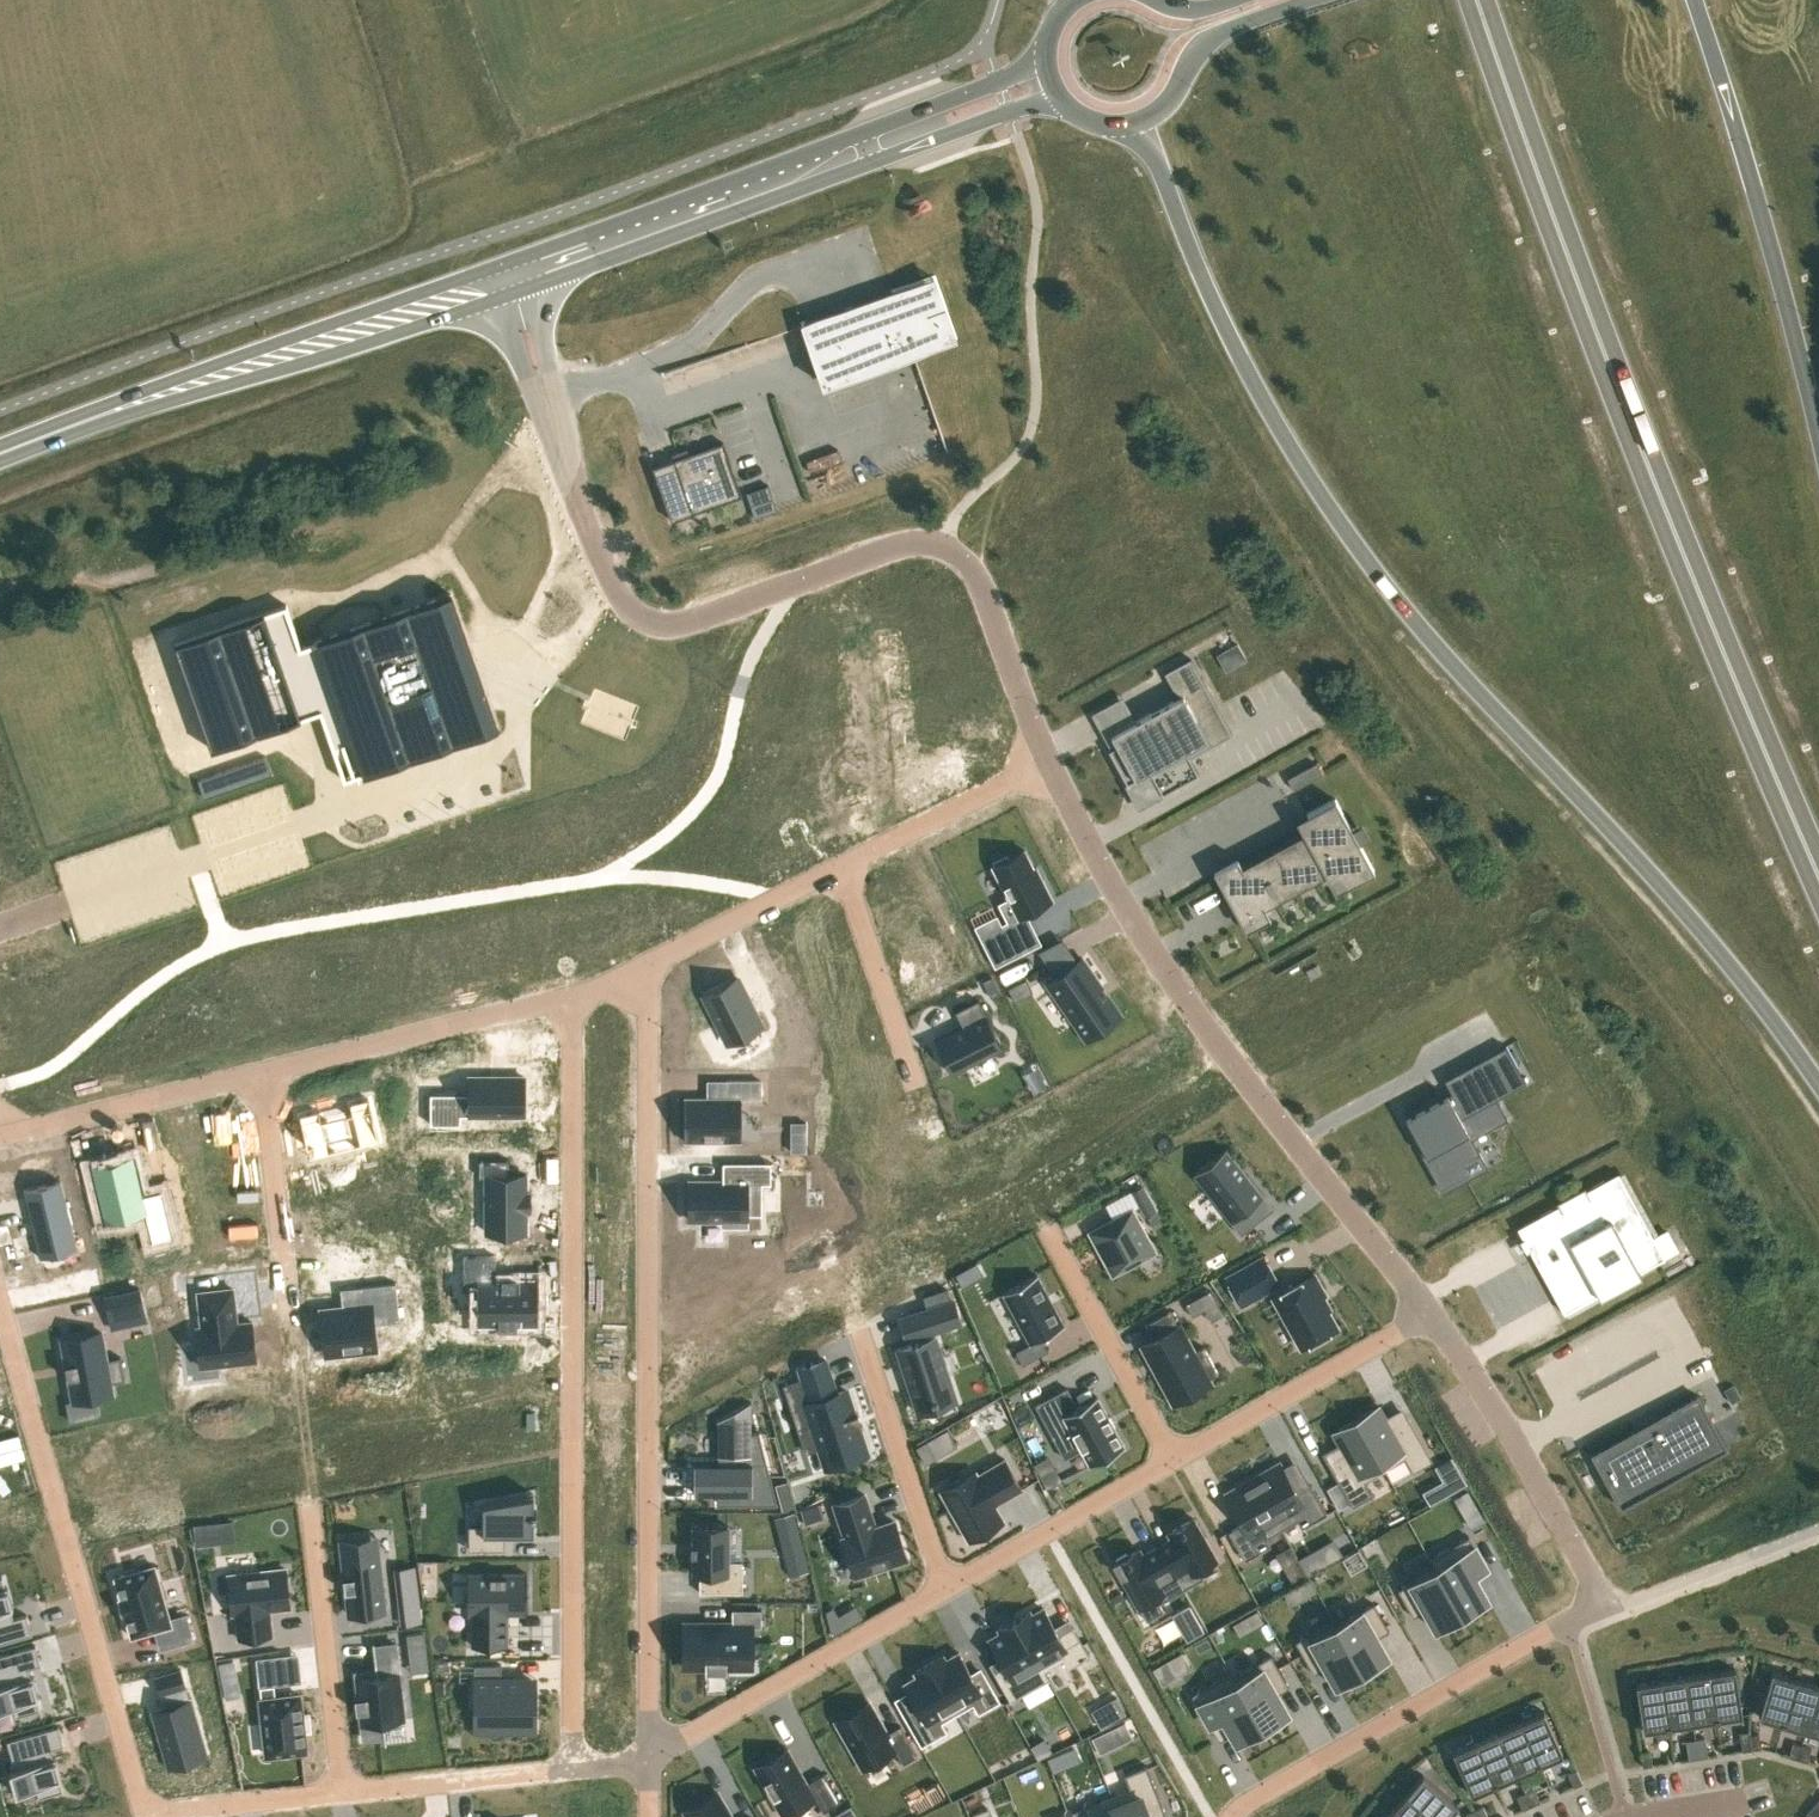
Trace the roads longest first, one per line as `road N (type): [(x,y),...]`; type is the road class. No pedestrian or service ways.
road 1 (trunk): [(1139,125),(1271,416),(1366,559),(1445,657),(1683,911),(1818,1086)]
road 2 (trunk): [(1818,875),(1707,615),(1477,0)]
road 3 (residential): [(633,973),(646,1001),(646,1756)]
road 4 (residential): [(571,1764),(563,999)]
road 5 (residential): [(1047,758),(1136,928),(1200,1023),(1419,1301)]
road 6 (primary): [(0,453),(508,276)]
road 7 (residential): [(792,585),(686,624),(648,623),(614,591),(508,276)]
road 8 (residential): [(0,1304),(142,1810)]
road 9 (trunk): [(1818,432),(1693,0)]
road 10 (residential): [(1224,1816),(1601,1605)]
road 11 (residential): [(792,585),(885,551),(947,543),(982,584),(1047,758)]
road 12 (residential): [(1419,1301),(1504,1429),(1601,1605)]
road 13 (residential): [(646,1756),(943,1587)]
road 14 (primary): [(508,276),(821,164)]
road 15 (residential): [(265,1072),(563,999)]
road 16 (residential): [(1169,1459),(1399,1328),(1419,1301)]
road 17 (residential): [(310,1510),(340,1790)]
road 18 (residential): [(0,1136),(265,1072)]
road 19 (residential): [(943,1587),(860,1336)]
road 20 (residential): [(943,1587),(1169,1459)]
road 21 (residential): [(1169,1459),(1051,1234)]
road 22 (primary): [(1046,51),(1024,70),(821,164)]
road 23 (primary): [(821,164),(1063,102)]
road 24 (residential): [(836,869),(1047,758)]
road 25 (residential): [(265,1072),(288,1304)]
road 26 (residential): [(340,1790),(571,1764)]
road 27 (residential): [(633,973),(836,869)]
road 28 (residential): [(836,869),(913,1081)]
road 29 (primary): [(1139,125),(1175,91),(1200,46),(1312,0)]
road 30 (residential): [(142,1810),(340,1790)]

